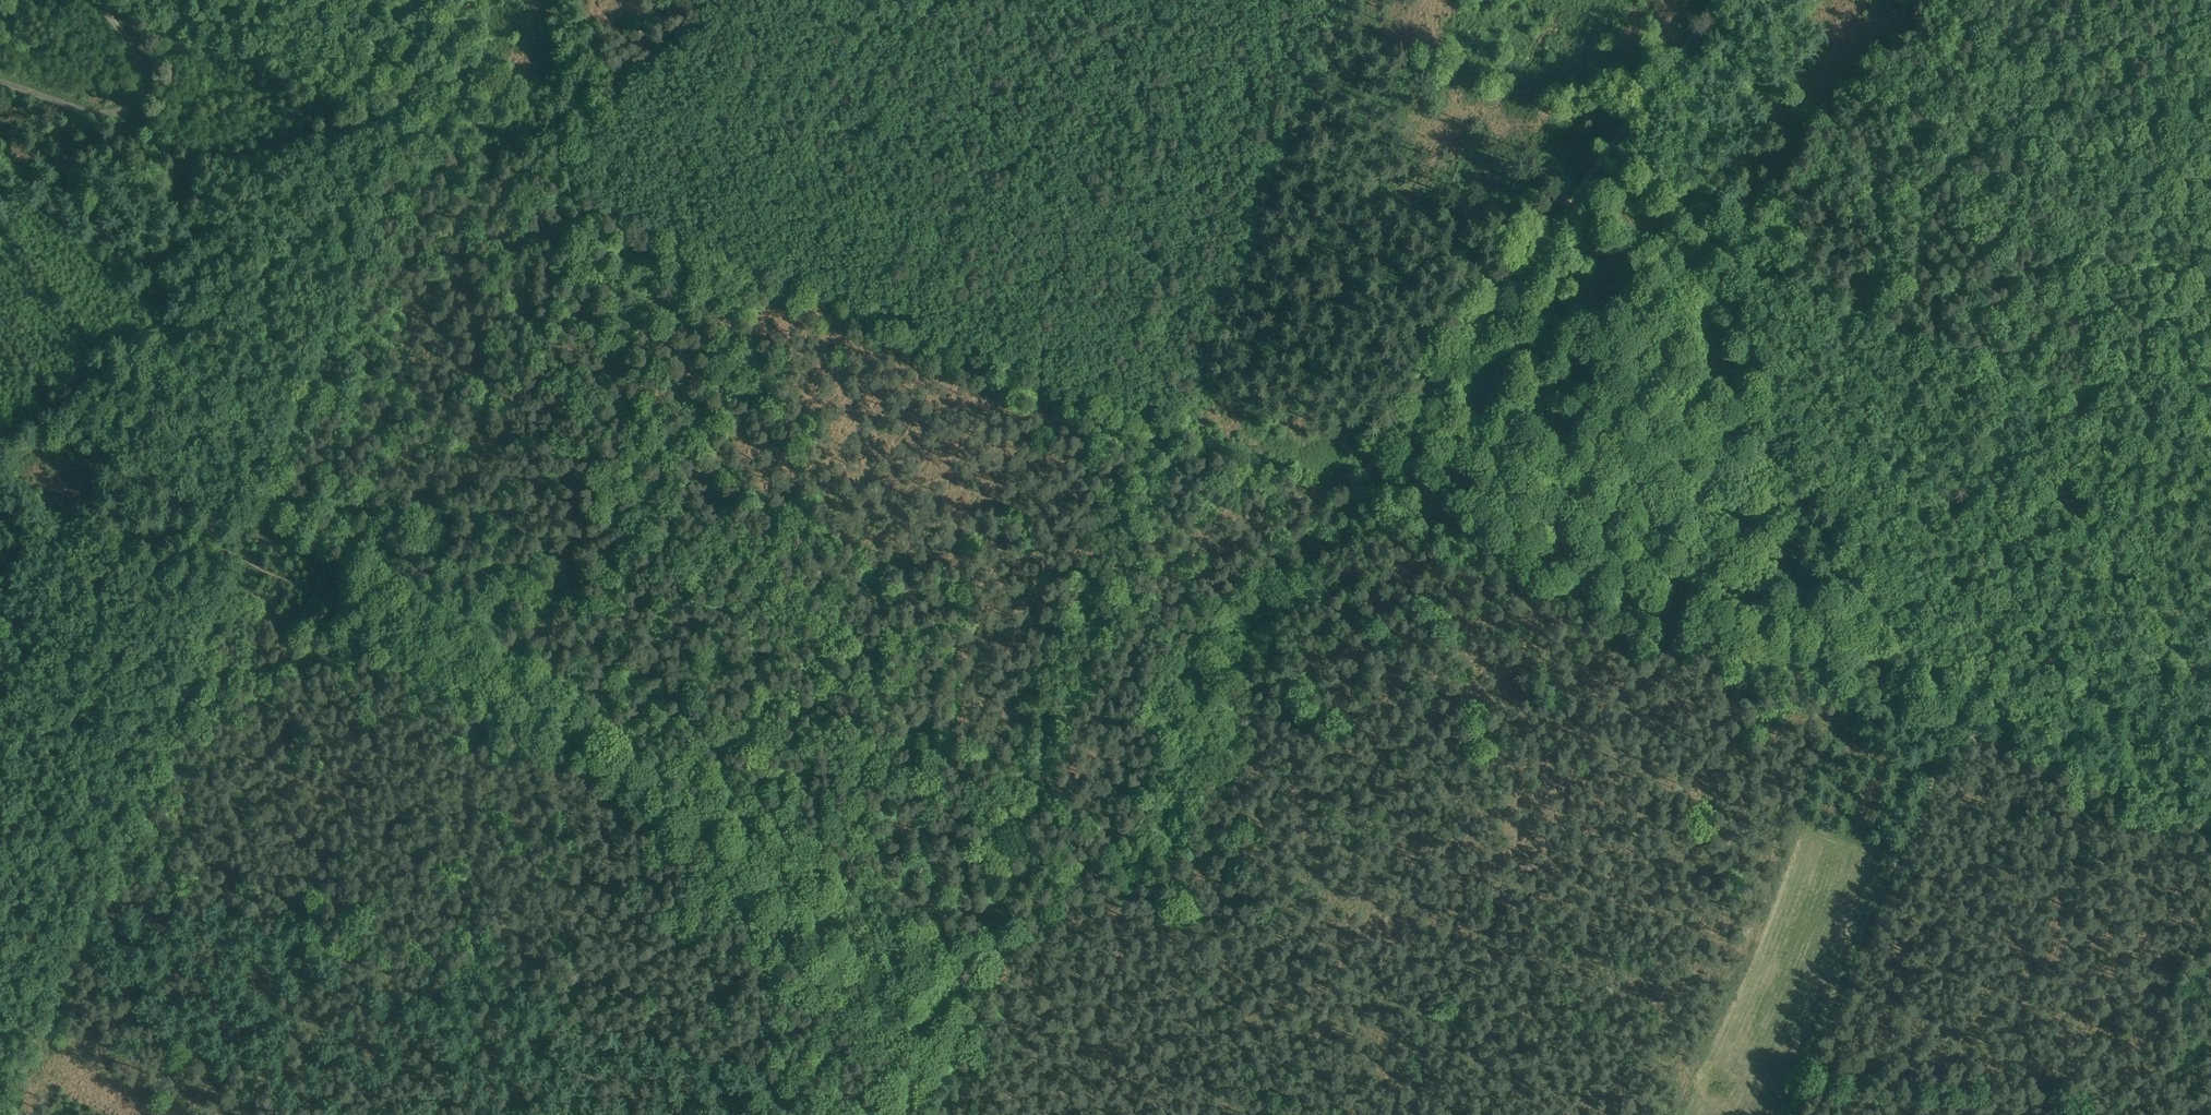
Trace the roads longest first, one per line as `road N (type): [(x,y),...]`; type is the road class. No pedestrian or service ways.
road 1 (track): [(1959,740),(1866,602),(1791,510),(1743,325),(1643,117)]
road 2 (track): [(967,988),(1016,926),(1155,827),(1215,659),(1352,491)]
road 3 (track): [(1721,0),(1643,117),(1494,294),(1352,491)]
road 4 (track): [(244,553),(411,134)]
road 5 (track): [(126,109),(188,168),(203,236),(191,291),(179,313),(68,405),(41,457)]
road 6 (track): [(1796,1114),(1959,740)]
road 7 (track): [(103,0),(131,33),(140,60),(141,88),(126,109),(105,116),(0,78)]
road 8 (track): [(545,0),(558,52),(664,0)]
road 9 (track): [(898,1114),(967,988)]

